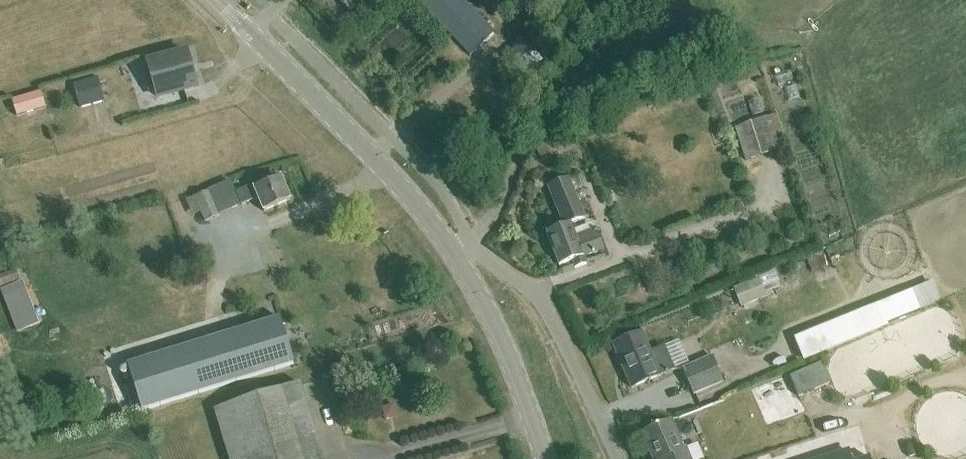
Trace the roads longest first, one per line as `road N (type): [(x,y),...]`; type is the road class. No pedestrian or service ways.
road 1 (tertiary): [(546,458),(498,327),(458,257),(407,190),(215,0)]
road 2 (residential): [(620,458),(536,296),(472,244)]

